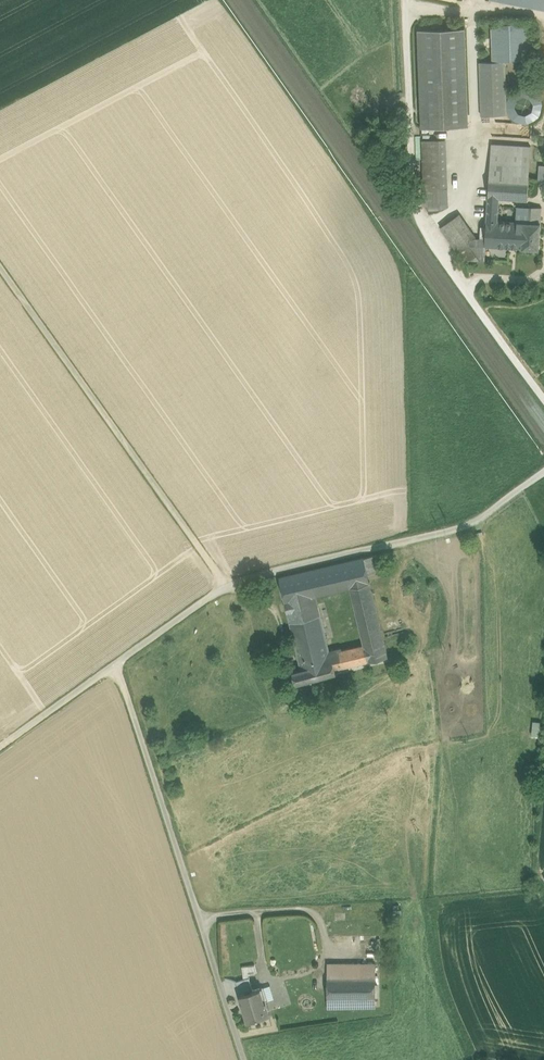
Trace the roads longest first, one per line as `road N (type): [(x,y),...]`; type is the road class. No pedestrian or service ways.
road 1 (unclassified): [(113,665),(223,586),(482,520),(543,472)]
road 2 (track): [(406,0),(415,207),(543,391)]
road 3 (unclassified): [(245,1059),(113,665)]
road 4 (track): [(223,586),(0,276)]
road 5 (unclassified): [(113,665),(0,745)]

